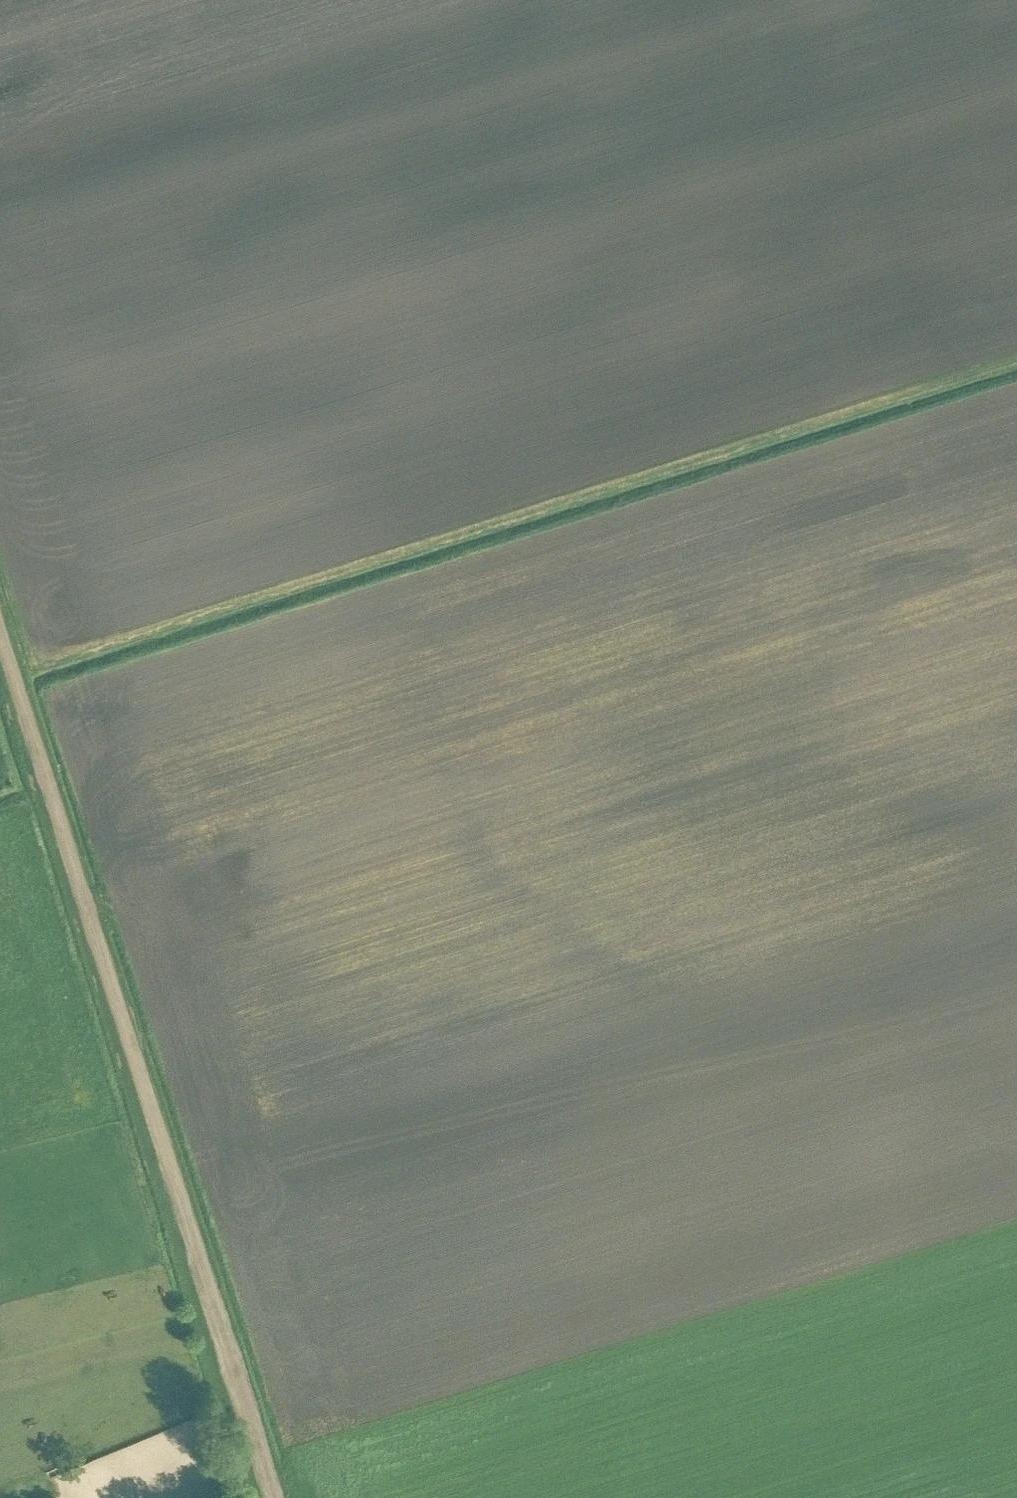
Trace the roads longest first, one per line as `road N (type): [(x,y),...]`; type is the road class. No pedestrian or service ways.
road 1 (track): [(274,1497),(0,634)]

